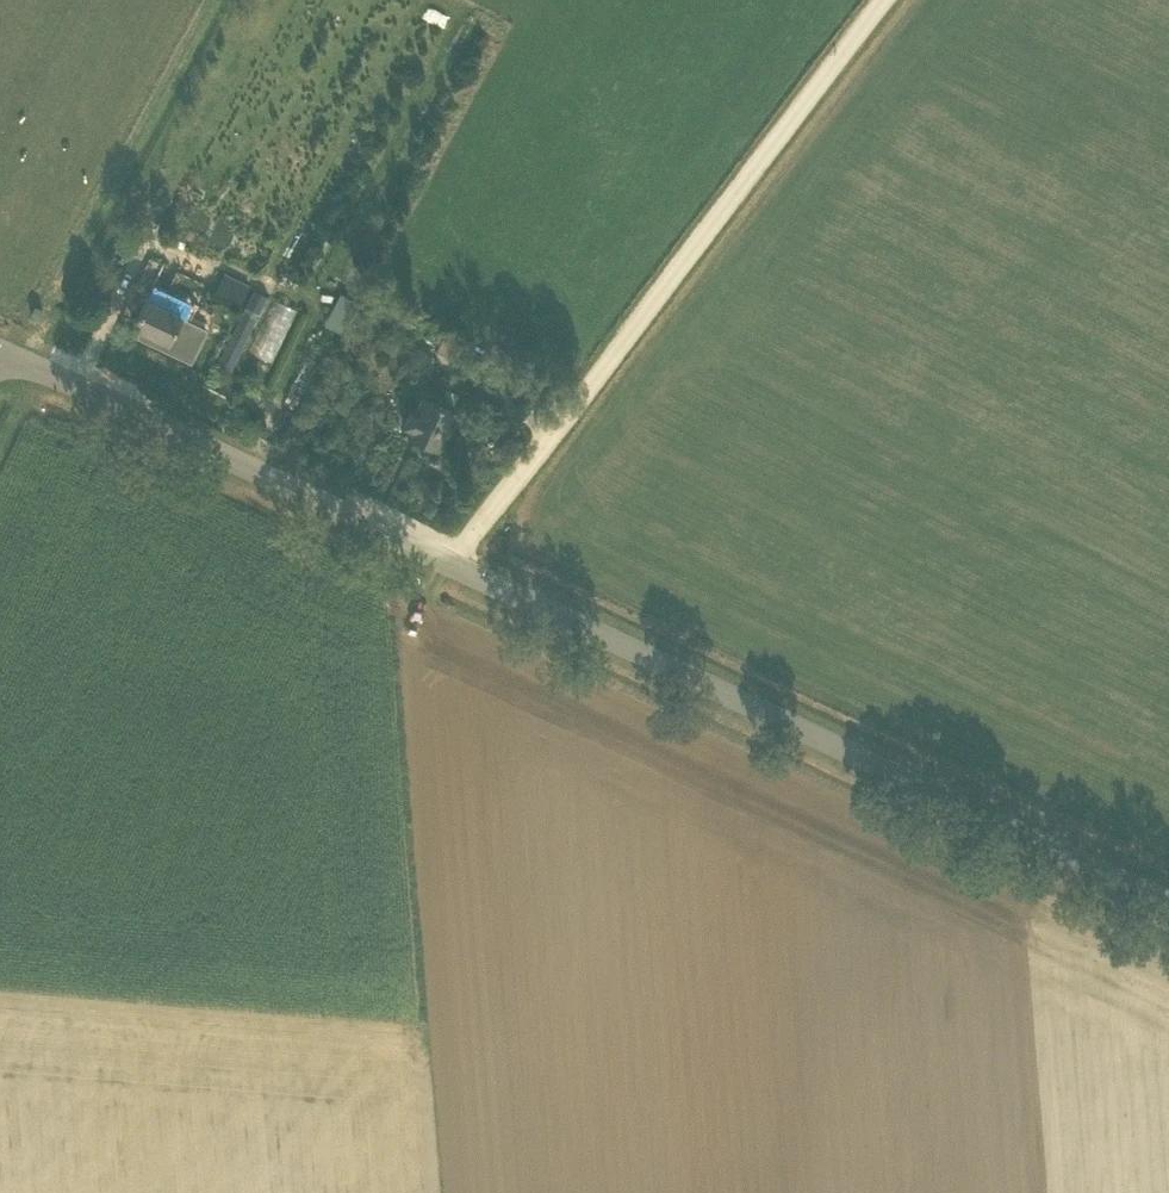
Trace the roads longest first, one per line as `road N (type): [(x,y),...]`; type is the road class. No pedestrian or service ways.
road 1 (unclassified): [(0,355),(1168,904)]
road 2 (track): [(450,563),(882,0)]

